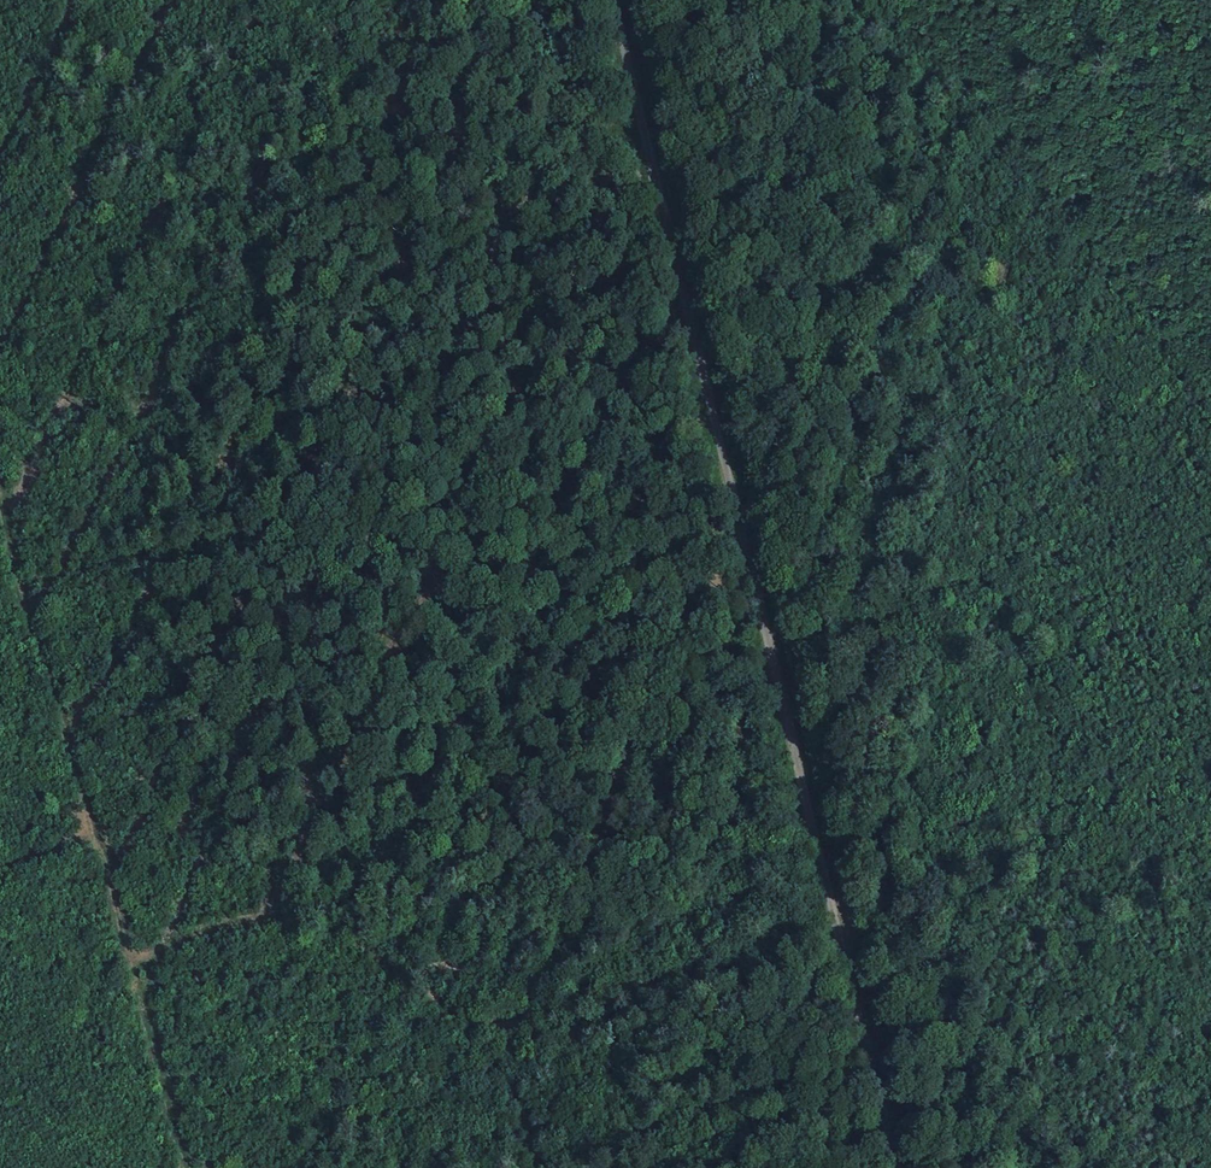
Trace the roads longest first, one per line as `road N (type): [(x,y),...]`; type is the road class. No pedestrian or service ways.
road 1 (track): [(795,777),(618,0)]
road 2 (track): [(893,1167),(825,897)]
road 3 (track): [(825,897),(795,777)]

